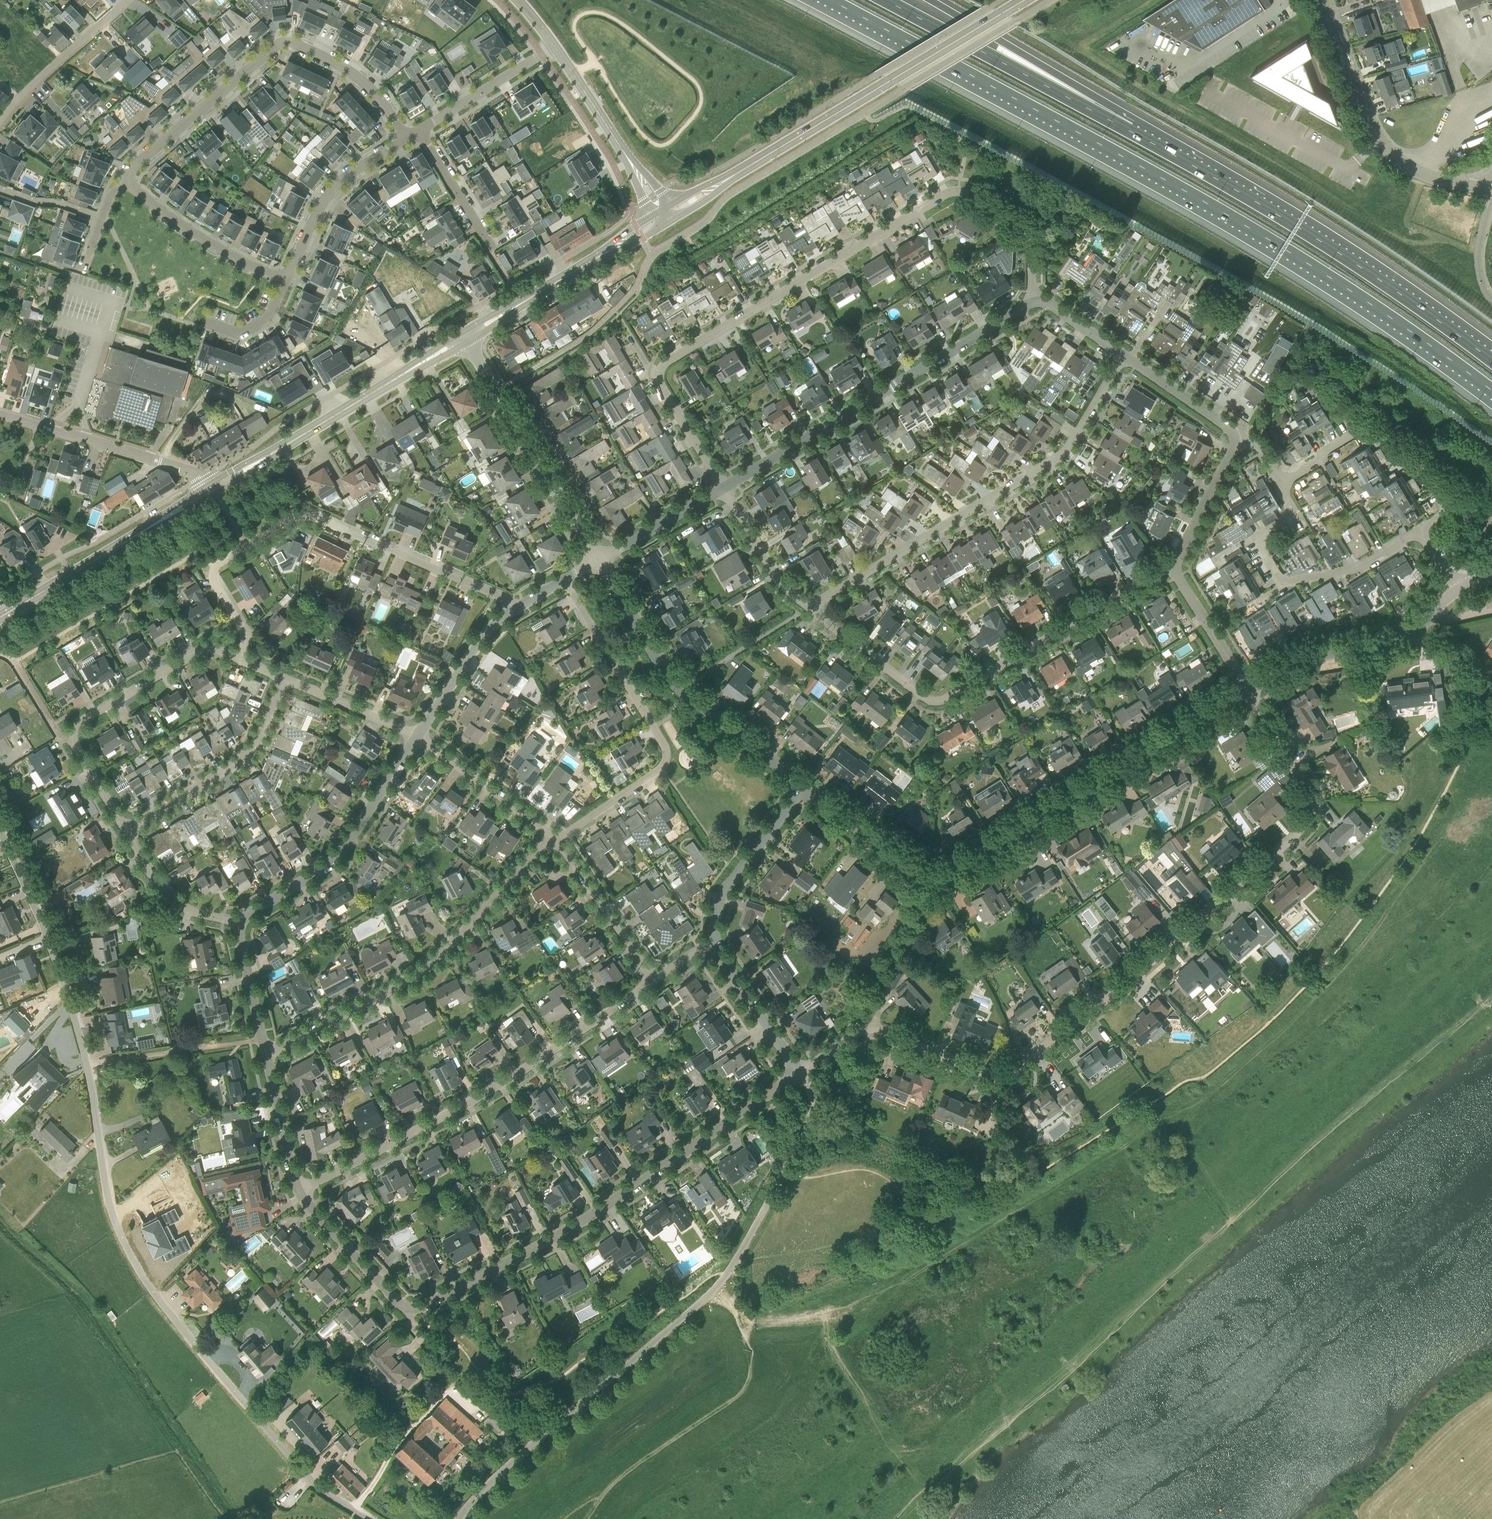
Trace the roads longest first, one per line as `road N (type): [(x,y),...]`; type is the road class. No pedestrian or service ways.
road 1 (unclassified): [(368,1518),(318,1489),(151,1289),(119,1232),(86,1065),(53,952),(0,834)]
road 2 (residential): [(800,1073),(862,1030),(880,1030),(982,1078),(1007,1078),(1304,833),(1312,806),(1307,782),(1249,690)]
road 3 (motorway): [(832,0),(1268,239),(1491,390)]
road 4 (residential): [(800,1073),(583,1222),(410,1313),(298,1191)]
road 5 (unclassified): [(459,1518),(536,1441),(715,1290),(811,1120),(800,1073)]
road 6 (residential): [(1249,690),(945,883),(917,881),(804,788)]
road 7 (residential): [(657,379),(666,362),(960,191),(1023,229),(1032,245),(1031,303)]
road 8 (residential): [(521,605),(313,518),(291,520),(215,566),(212,577),(244,630),(239,658)]
road 9 (residential): [(809,608),(919,696),(943,703),(1172,567)]
road 10 (motorway): [(1491,360),(1304,230),(1127,130)]
road 11 (residential): [(298,1191),(490,1093),(654,980)]
road 12 (residential): [(809,608),(1064,453),(1123,355)]
road 13 (residential): [(130,184),(137,164),(286,43),(337,64),(379,99),(405,138)]
road 14 (residential): [(266,1055),(425,971),(557,839)]
road 15 (residential): [(723,489),(1031,303)]
road 16 (residential): [(557,839),(664,766),(667,751),(565,580)]
road 17 (tertiary): [(733,177),(1025,0)]
road 18 (track): [(1491,998),(1235,1216)]
road 19 (residential): [(804,788),(672,684),(599,561)]
road 20 (residential): [(239,658),(206,646),(77,724),(72,742),(126,830)]
road 21 (tertiary): [(212,491),(465,337)]
road 22 (residential): [(1491,191),(1421,174),(1379,142),(1322,0)]
road 23 (motorway): [(1127,130),(885,0)]
road 24 (residential): [(1421,529),(1354,570),(1281,582),(1263,540),(1296,515),(1279,485)]
road 25 (track): [(560,1518),(737,1397),(749,1376),(748,1347)]
road 26 (residential): [(237,924),(332,864),(418,736)]
road 27 (residential): [(1279,485),(1366,426),(1451,496),(1450,511),(1421,529)]
road 28 (residential): [(599,561),(465,337)]
road 29 (tertiary): [(0,618),(212,491)]
road 30 (residential): [(1249,690),(1307,657),(1405,642),(1457,589)]
road 31 (motorway): [(1127,130),(998,36),(933,0)]
road 32 (residential): [(212,491),(194,473),(0,414)]
road 33 (residential): [(126,830),(249,756),(284,679)]
road 34 (residential): [(285,282),(322,204),(345,177),(405,138)]
road 35 (residential): [(285,282),(207,243),(130,184)]
road 36 (residential): [(716,938),(721,895),(804,788)]
road 37 (residential): [(0,121),(129,0)]
road 38 (residential): [(557,839),(418,736)]
road 39 (residential): [(654,980),(557,839)]
road 40 (residential): [(418,736),(488,629),(521,605)]
road 41 (residential): [(419,130),(555,47)]
road 42 (residential): [(800,1073),(716,938)]
road 43 (residential): [(126,830),(165,895),(237,924)]
road 44 (residential): [(723,489),(786,590),(809,608)]
road 45 (residential): [(1172,567),(1231,455),(1234,434)]
road 46 (residential): [(418,736),(284,679)]
road 47 (residential): [(1249,690),(1172,567)]
road 48 (tertiary): [(465,337),(589,263)]
road 49 (residential): [(599,561),(723,489)]
road 50 (residential): [(298,1191),(266,1055)]
road 51 (residential): [(266,1055),(237,924)]
road 52 (residential): [(723,489),(657,379)]
road 53 (residential): [(1234,434),(1130,360)]
road 54 (residential): [(419,130),(485,239)]
road 55 (tertiary): [(622,151),(555,47)]

